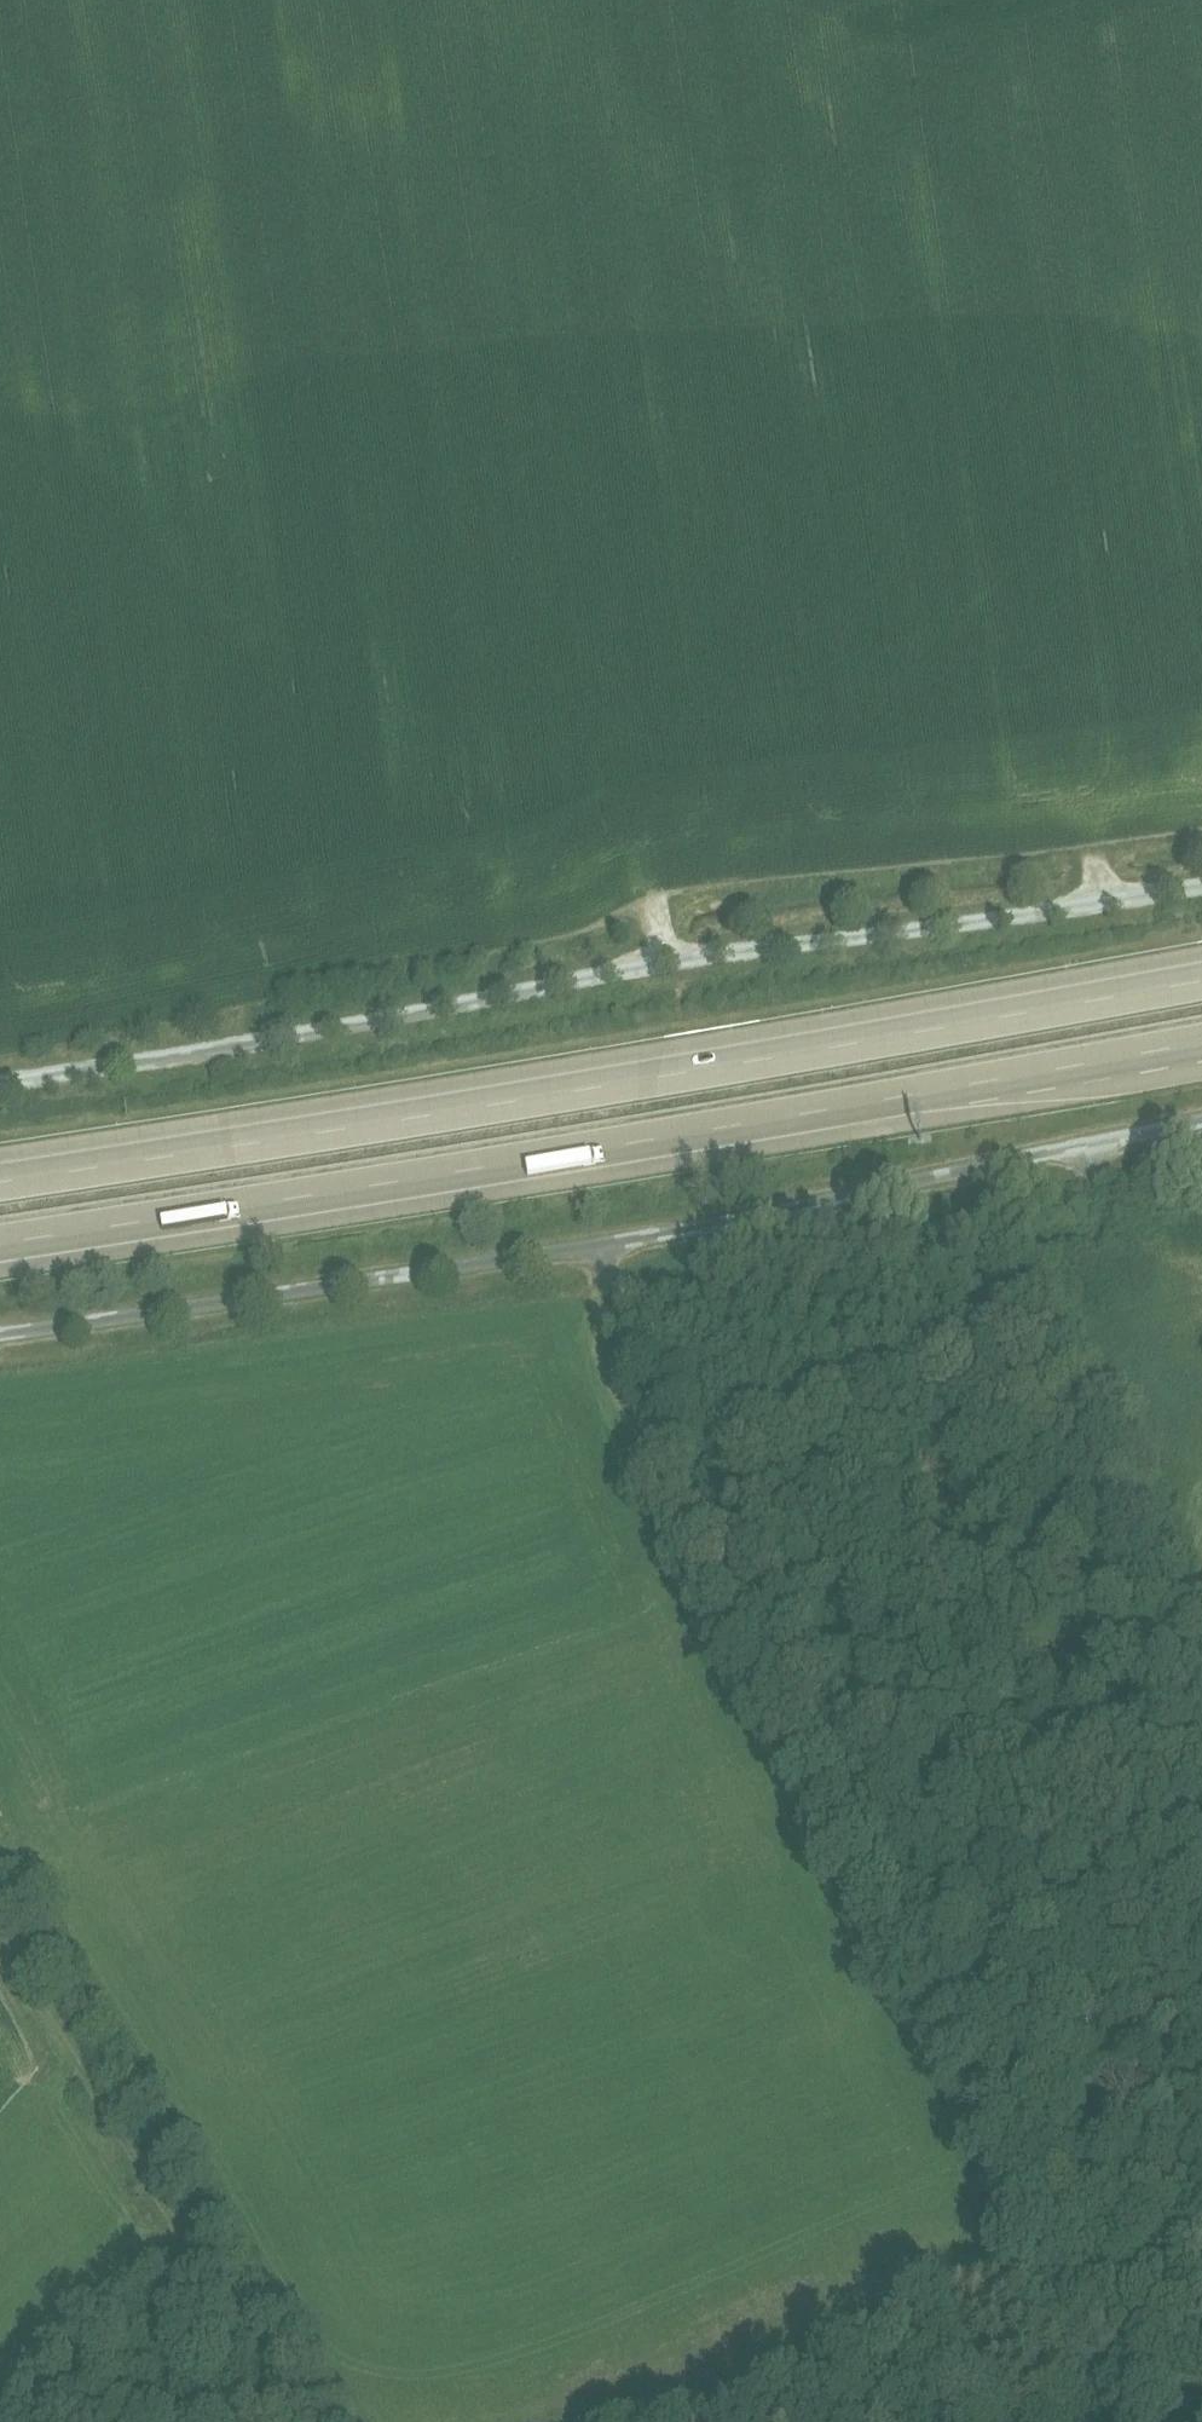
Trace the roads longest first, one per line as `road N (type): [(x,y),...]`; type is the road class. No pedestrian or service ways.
road 1 (residential): [(0,1337),(609,1246),(1201,1122)]
road 2 (residential): [(1201,886),(785,948),(191,1061),(0,1087)]
road 3 (motorway): [(1201,969),(0,1170)]
road 4 (motorway): [(0,1253),(1201,1054)]
road 5 (track): [(0,1917),(266,2421)]

